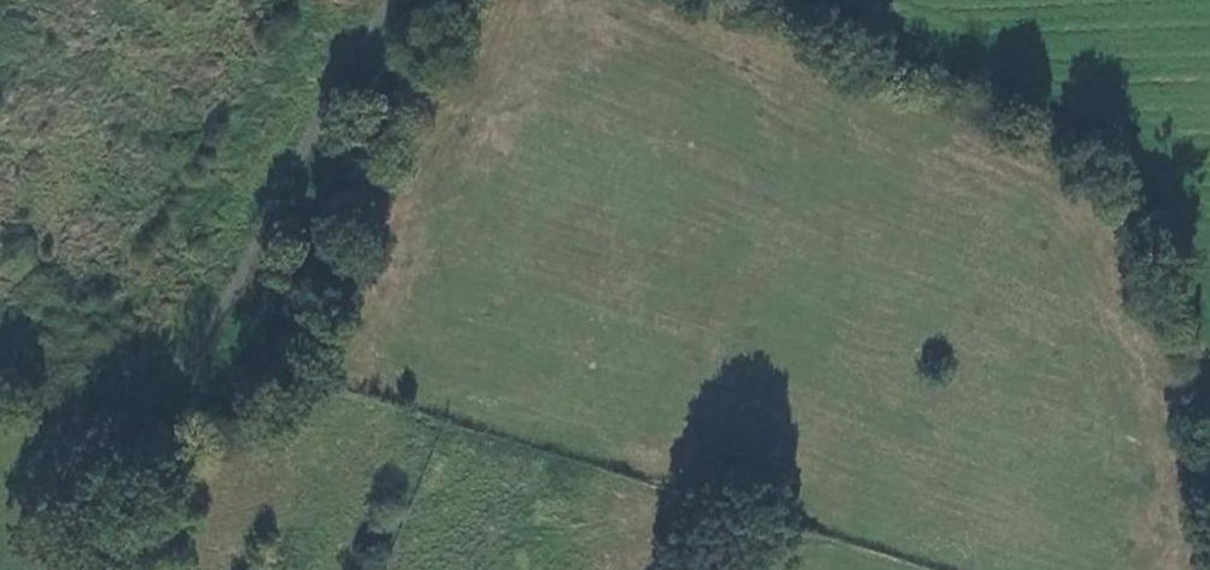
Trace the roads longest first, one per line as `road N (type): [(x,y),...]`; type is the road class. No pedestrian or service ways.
road 1 (unclassified): [(40,569),(58,480),(226,301),(337,80),(395,0)]

